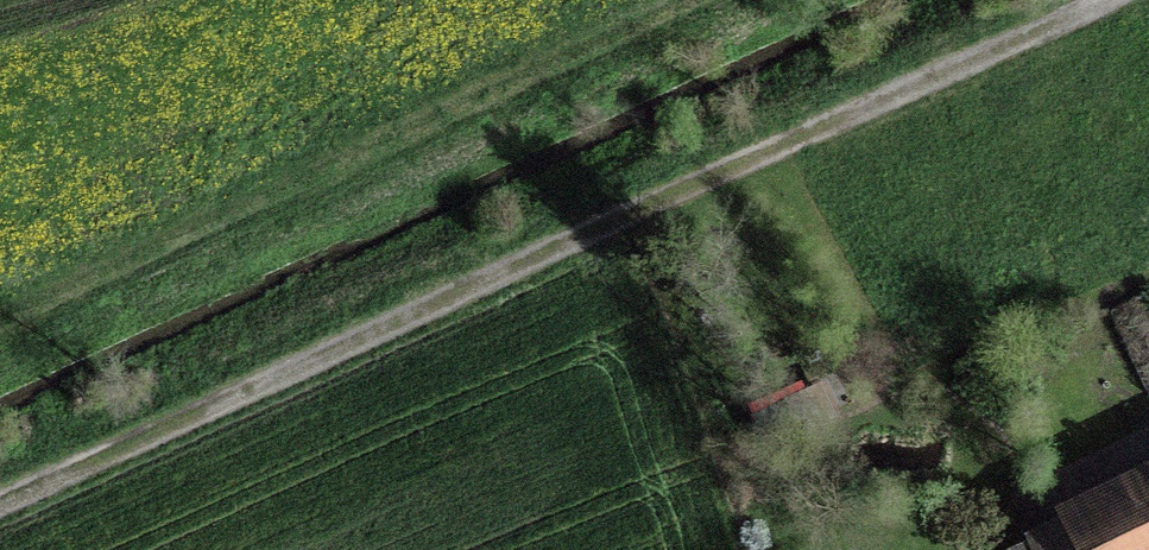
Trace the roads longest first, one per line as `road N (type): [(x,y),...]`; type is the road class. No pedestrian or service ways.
road 1 (track): [(1110,0),(581,233),(0,509)]
road 2 (track): [(0,318),(690,0)]

